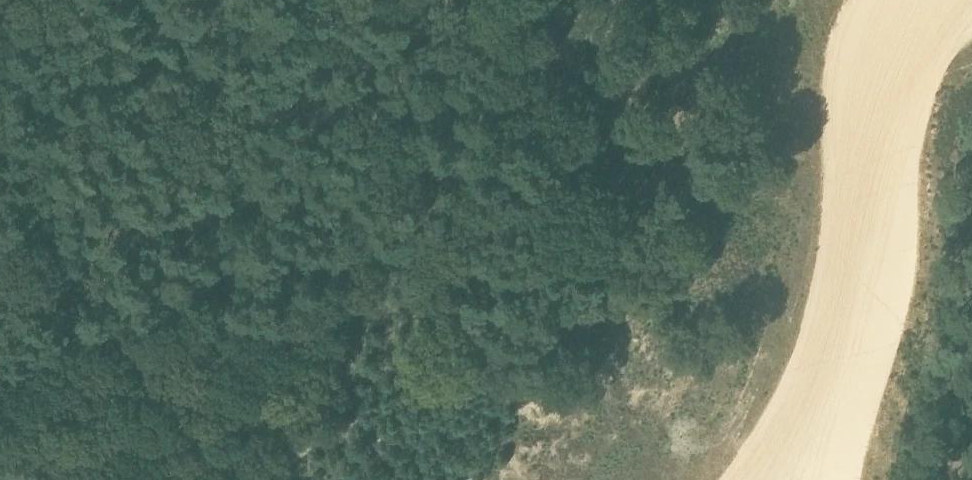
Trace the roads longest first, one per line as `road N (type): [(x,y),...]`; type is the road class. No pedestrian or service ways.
road 1 (track): [(791,479),(811,429),(884,89),(947,14),(970,0)]

